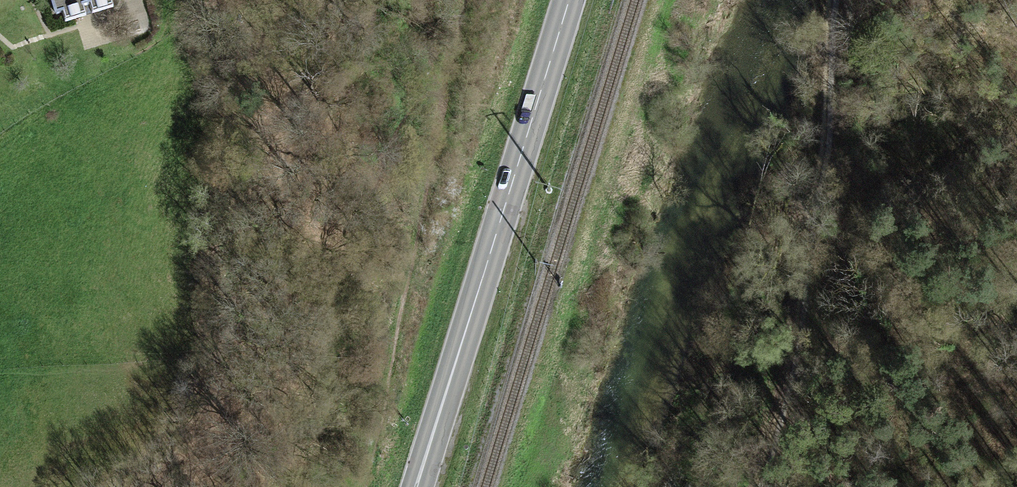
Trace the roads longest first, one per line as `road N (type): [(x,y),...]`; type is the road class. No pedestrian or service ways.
road 1 (primary): [(417,486),(569,0)]
road 2 (track): [(360,486),(371,402),(450,117)]
road 3 (track): [(802,292),(834,0)]
road 4 (track): [(759,486),(775,451),(802,292)]

